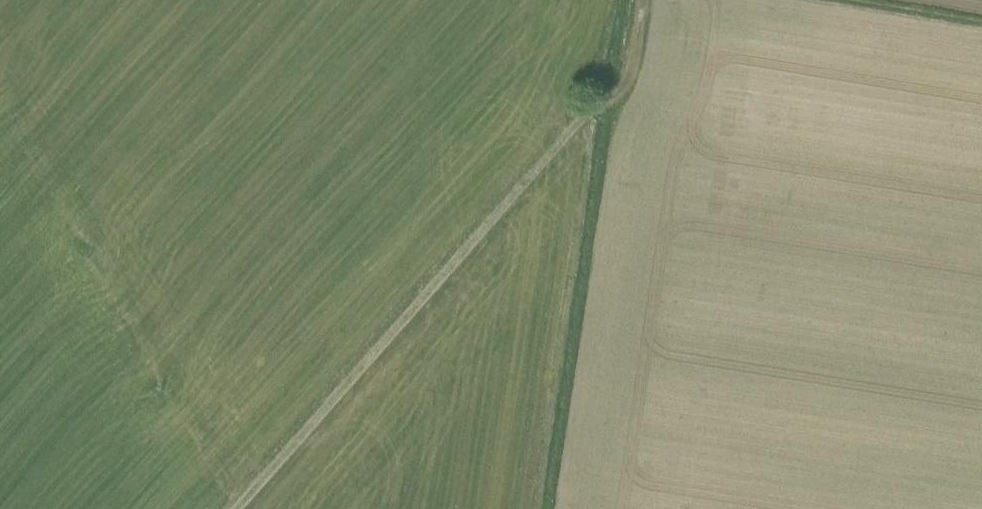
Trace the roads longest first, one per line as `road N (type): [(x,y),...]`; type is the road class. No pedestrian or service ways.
road 1 (track): [(236,508),(588,108),(618,86),(638,0)]

